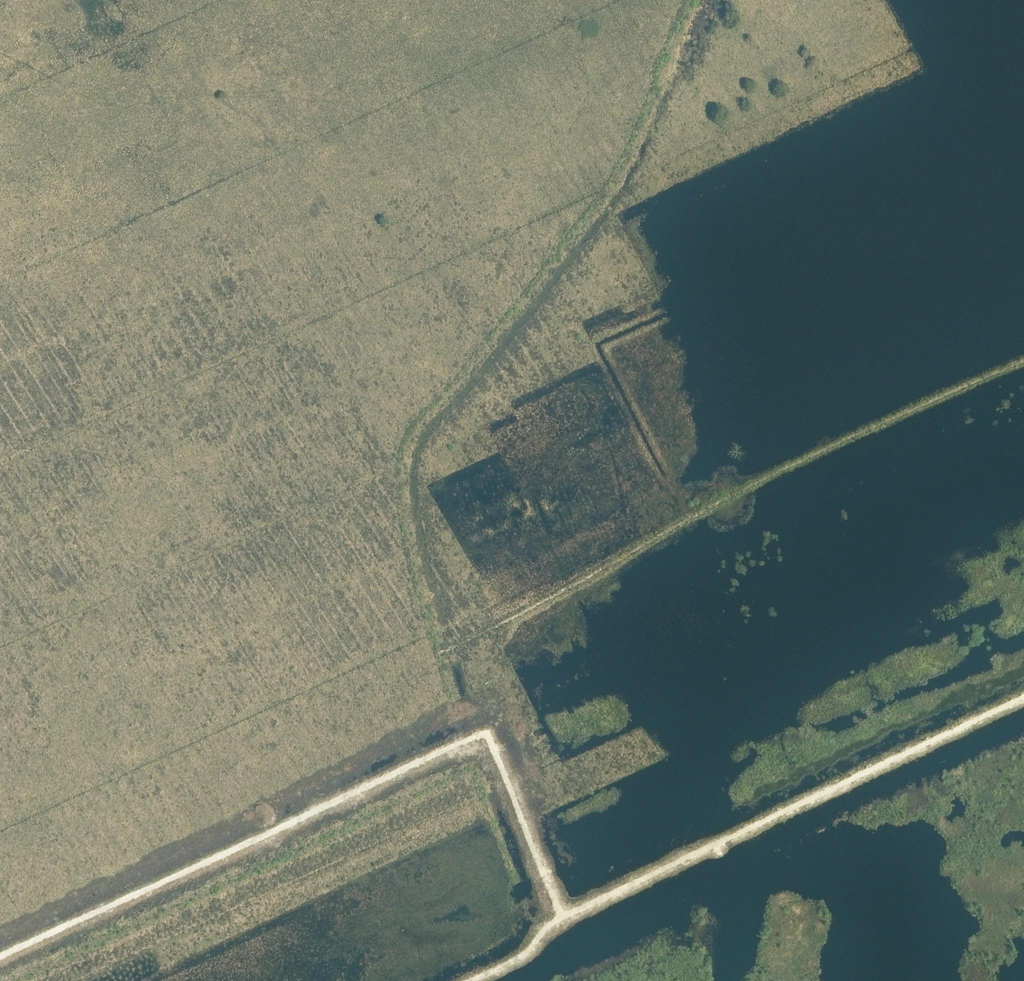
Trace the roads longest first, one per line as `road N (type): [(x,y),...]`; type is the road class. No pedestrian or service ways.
road 1 (track): [(1023,360),(714,506),(447,652)]

